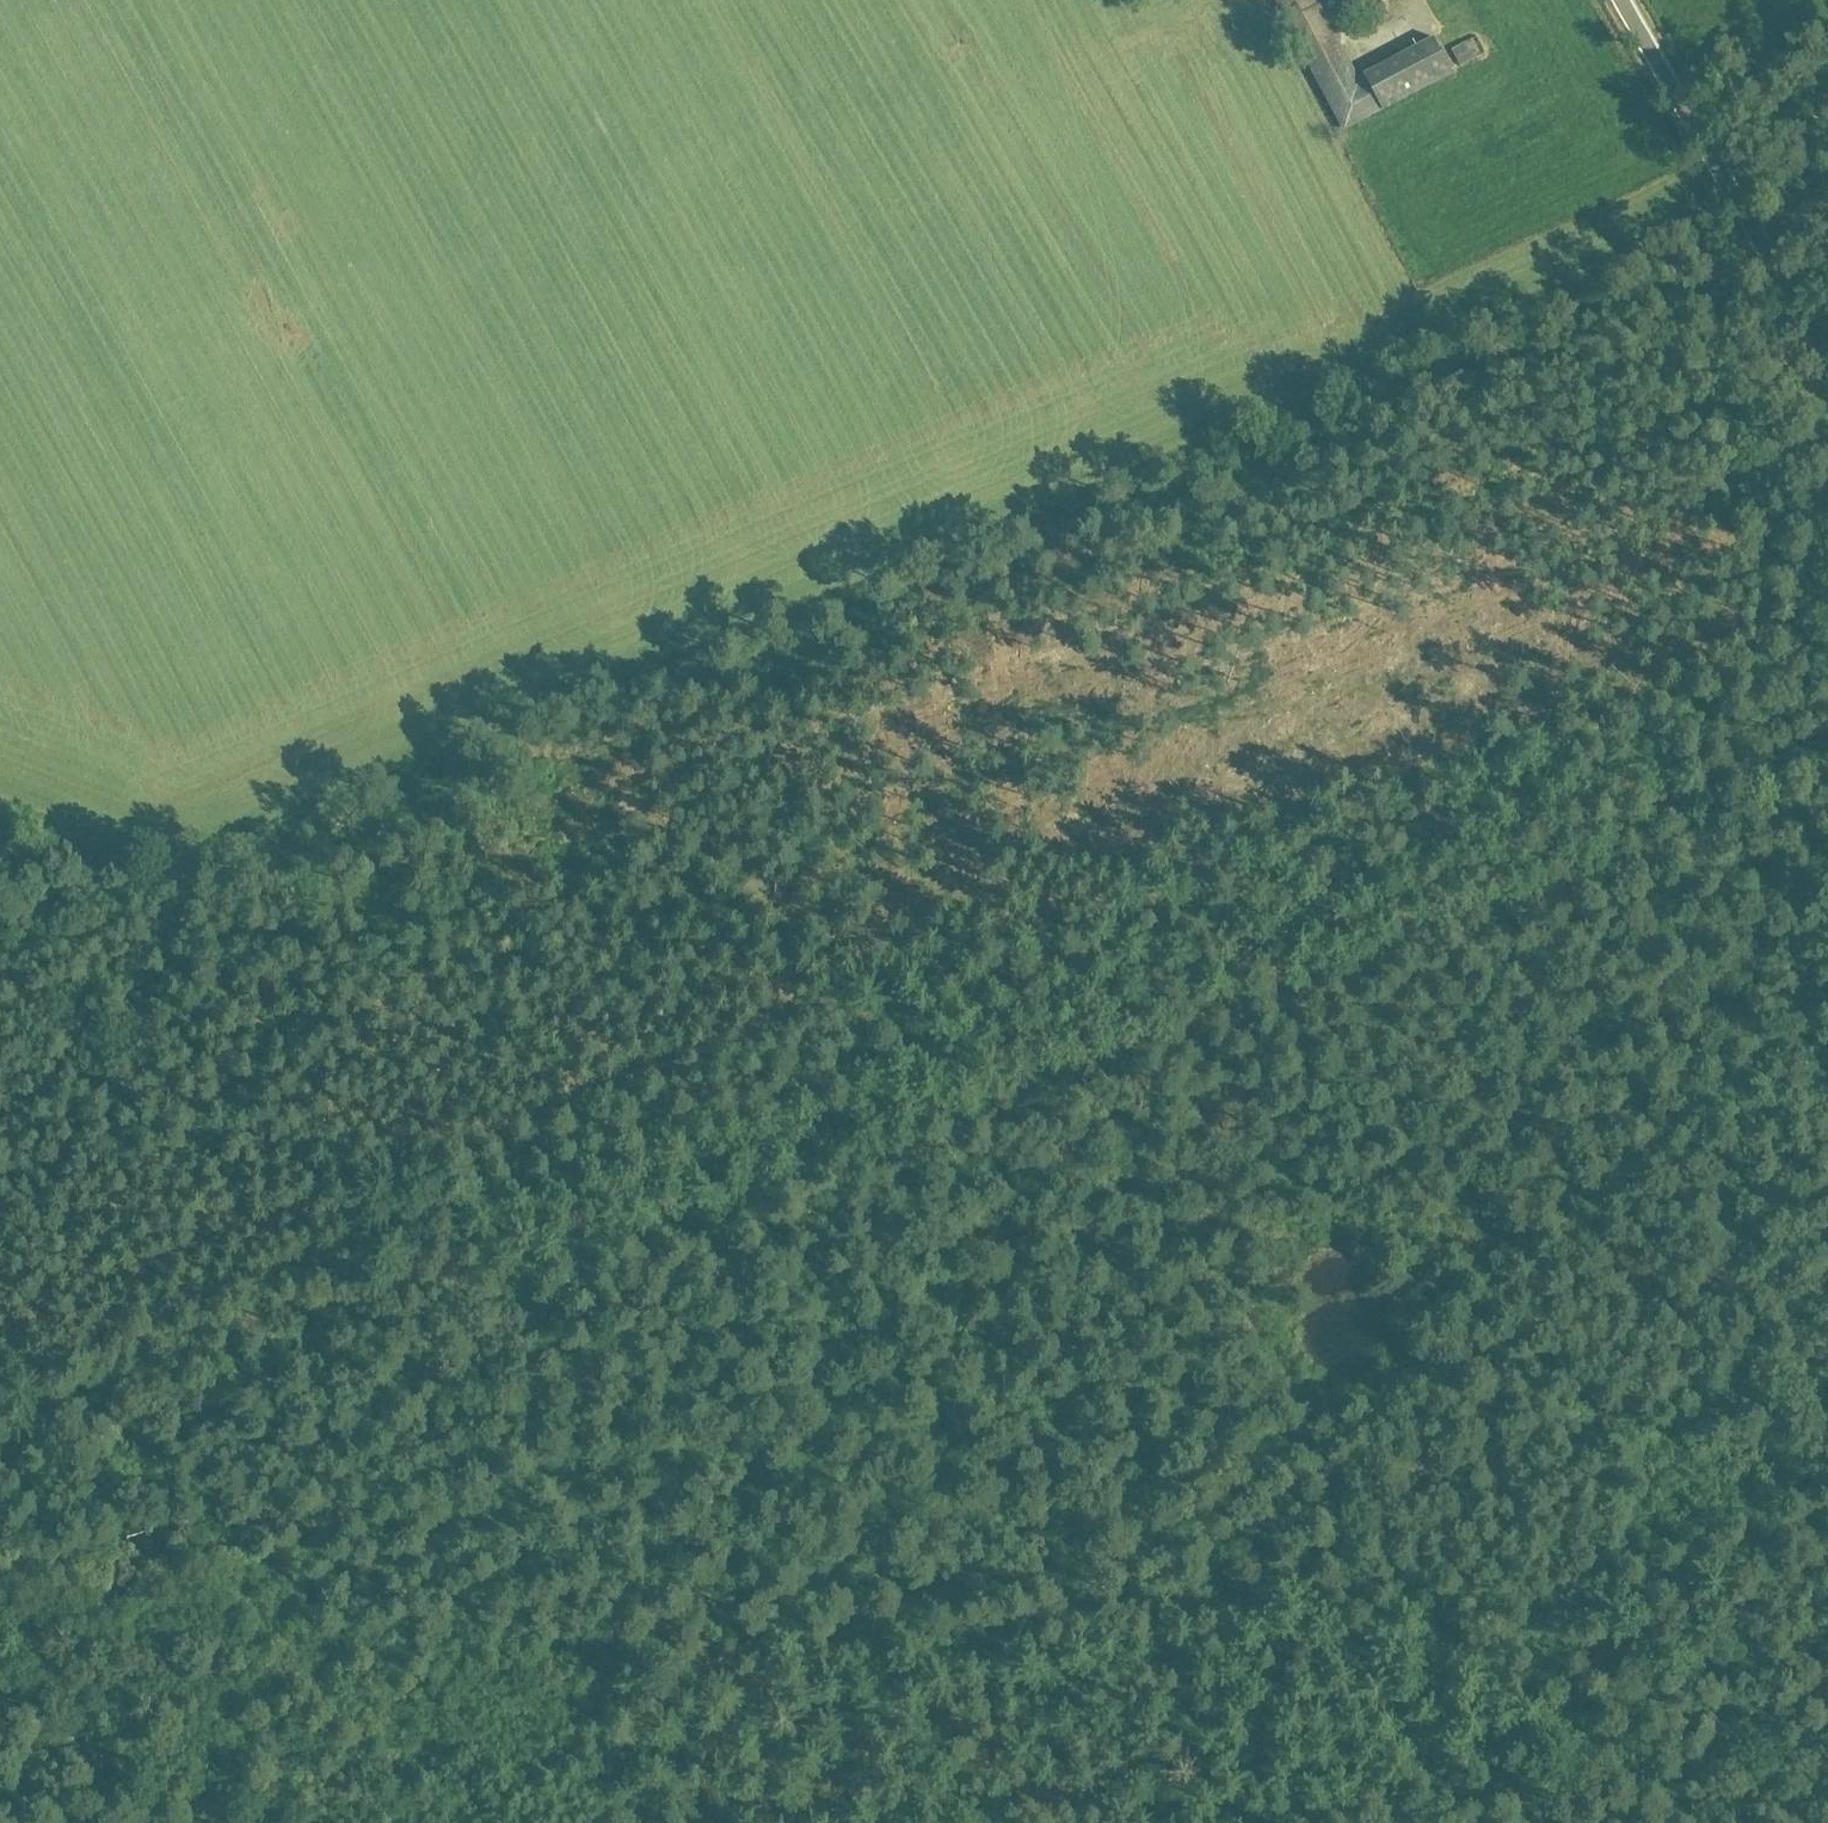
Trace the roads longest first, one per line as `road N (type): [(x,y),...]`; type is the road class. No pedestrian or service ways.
road 1 (unclassified): [(1827,359),(1624,0)]

